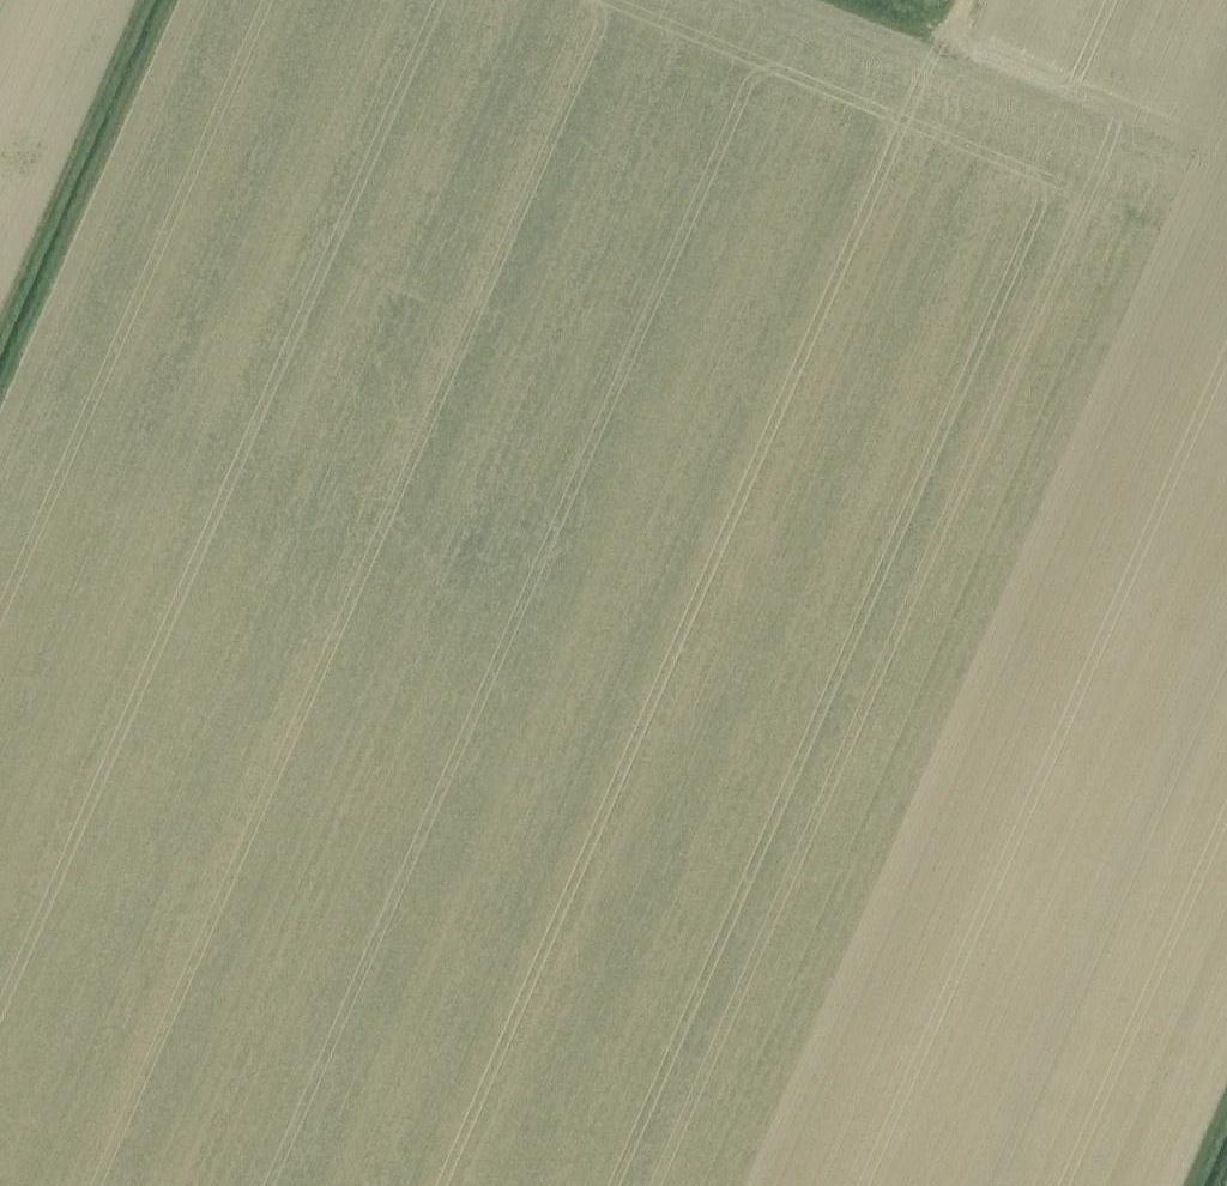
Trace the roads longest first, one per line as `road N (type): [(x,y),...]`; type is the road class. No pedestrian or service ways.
road 1 (track): [(173,0),(0,396)]
road 2 (track): [(0,320),(140,0)]

